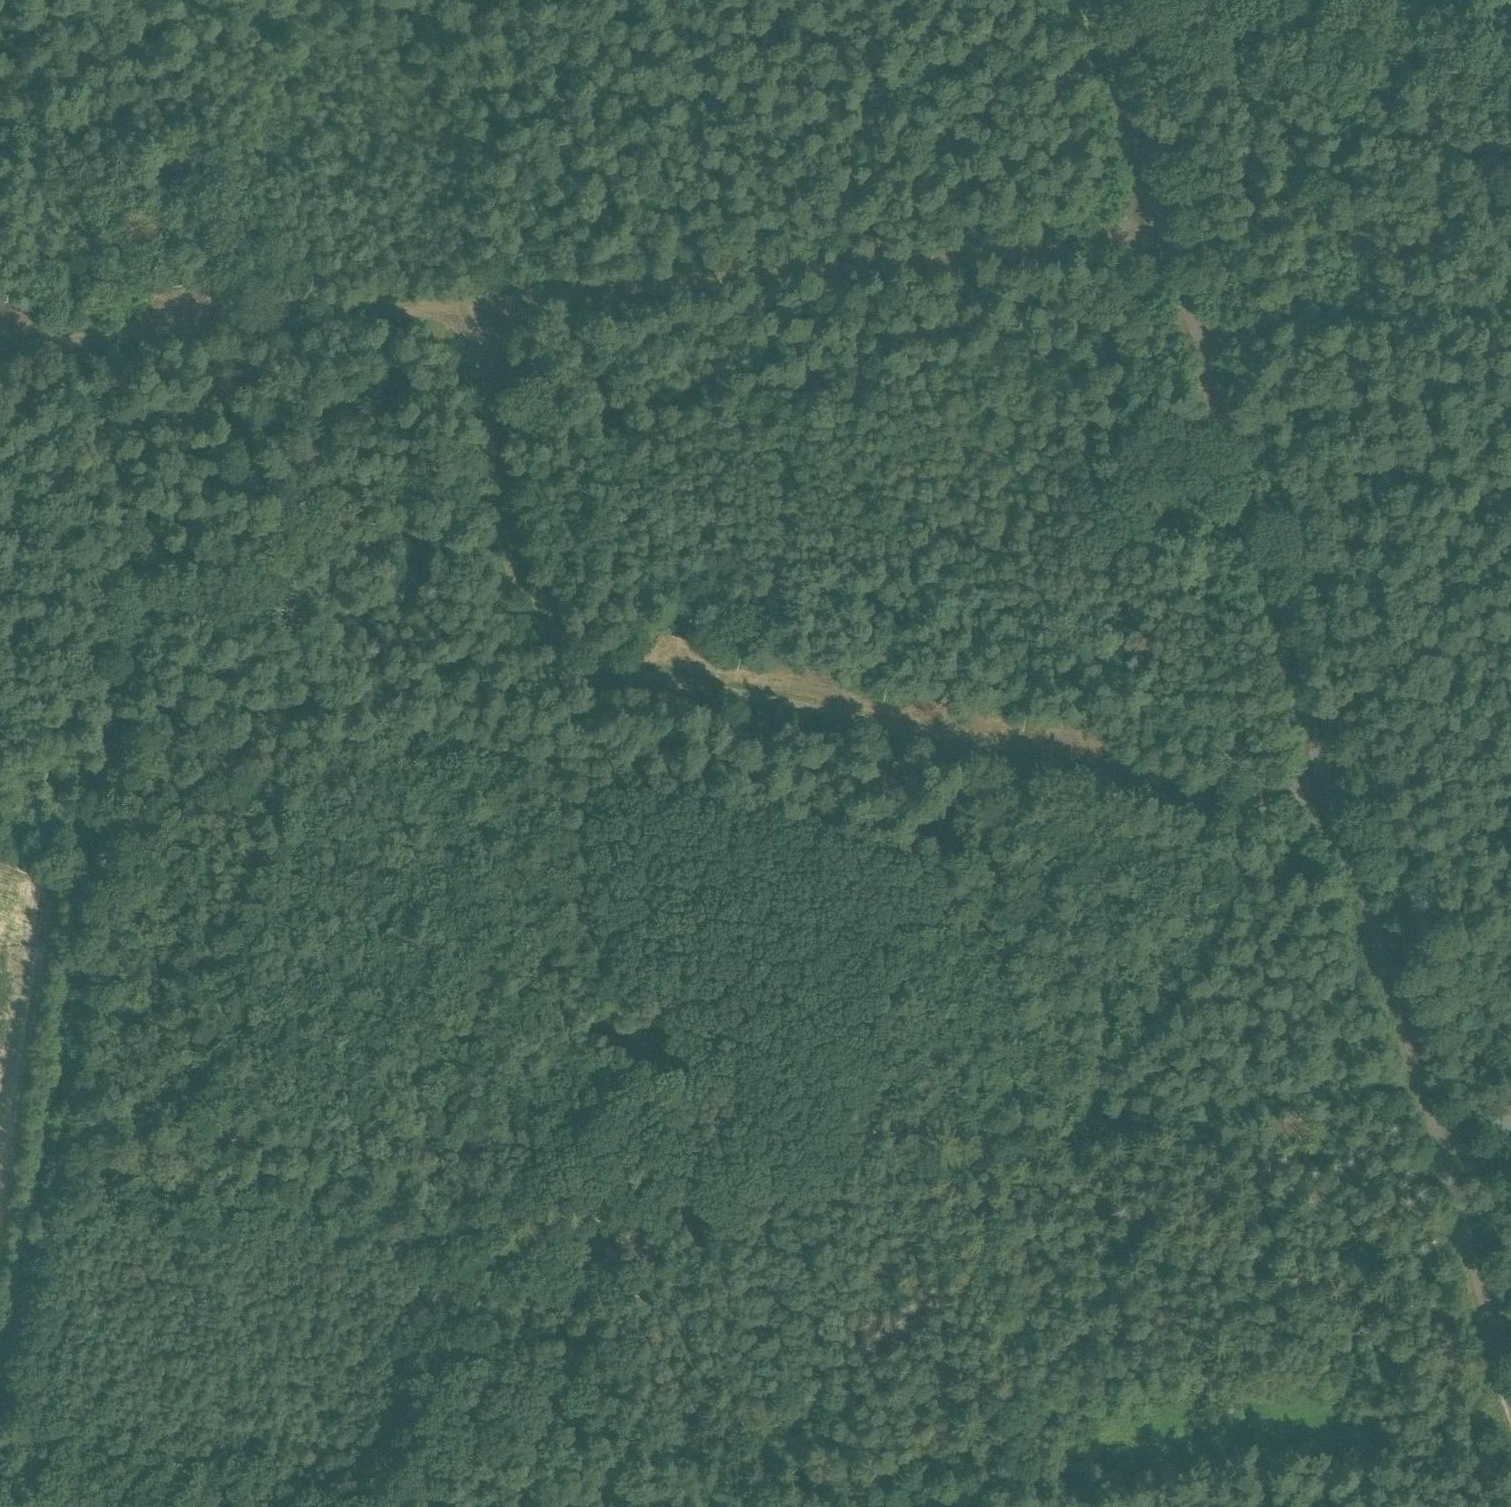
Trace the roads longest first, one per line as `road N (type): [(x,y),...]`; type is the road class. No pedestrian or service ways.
road 1 (unclassified): [(1347,819),(591,658),(543,626),(512,569),(469,288)]
road 2 (unclassified): [(469,288),(1165,229)]
road 3 (unclassified): [(1347,819),(1165,229)]
road 4 (unclassified): [(1510,1360),(1347,819)]
road 5 (unclassified): [(0,328),(469,288)]
road 6 (unclassified): [(1165,229),(1097,0)]

